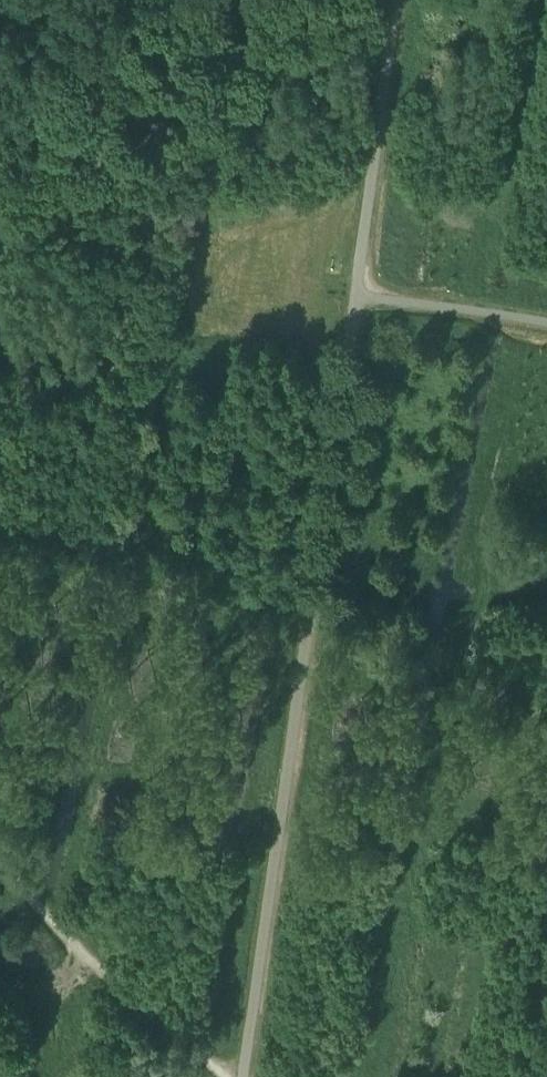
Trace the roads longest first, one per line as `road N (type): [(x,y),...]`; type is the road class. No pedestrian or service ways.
road 1 (track): [(220,1076),(94,969),(0,865)]

